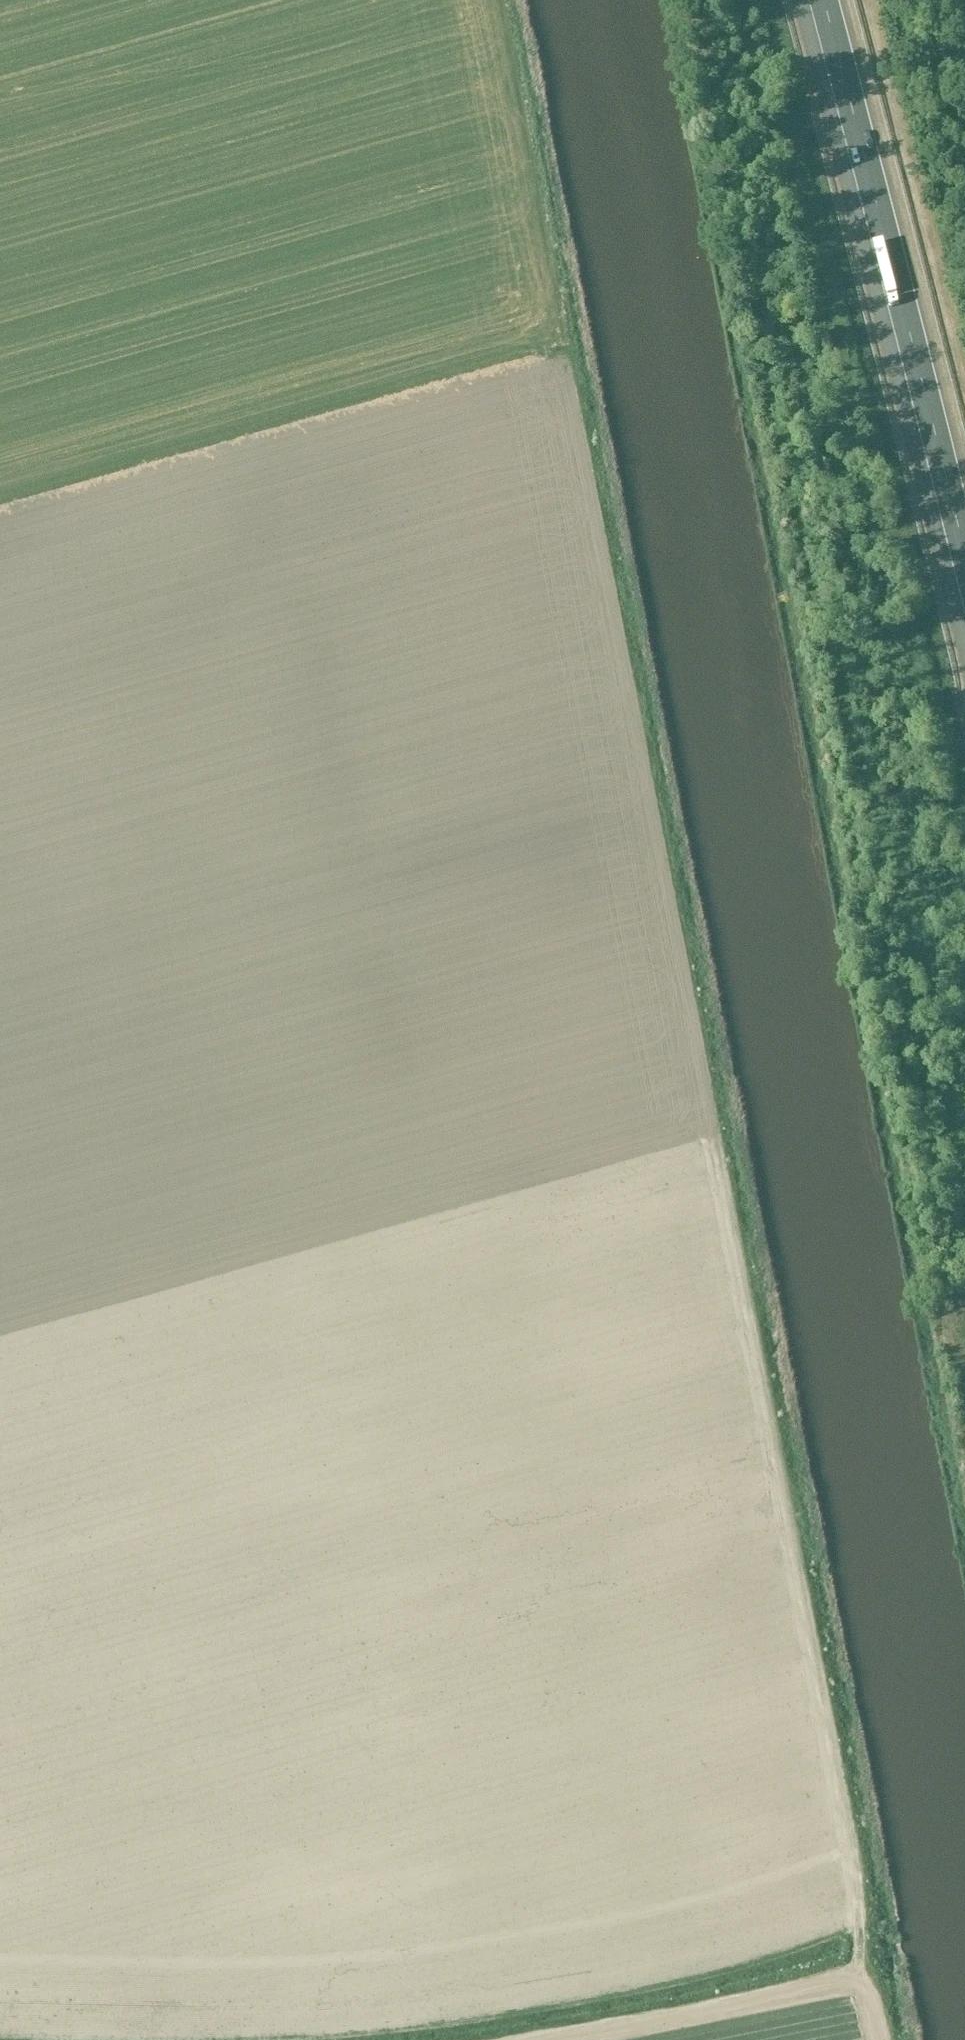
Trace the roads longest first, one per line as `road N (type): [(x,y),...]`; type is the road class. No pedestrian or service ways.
road 1 (motorway): [(823,0),(964,553)]
road 2 (track): [(862,1967),(514,2039)]

